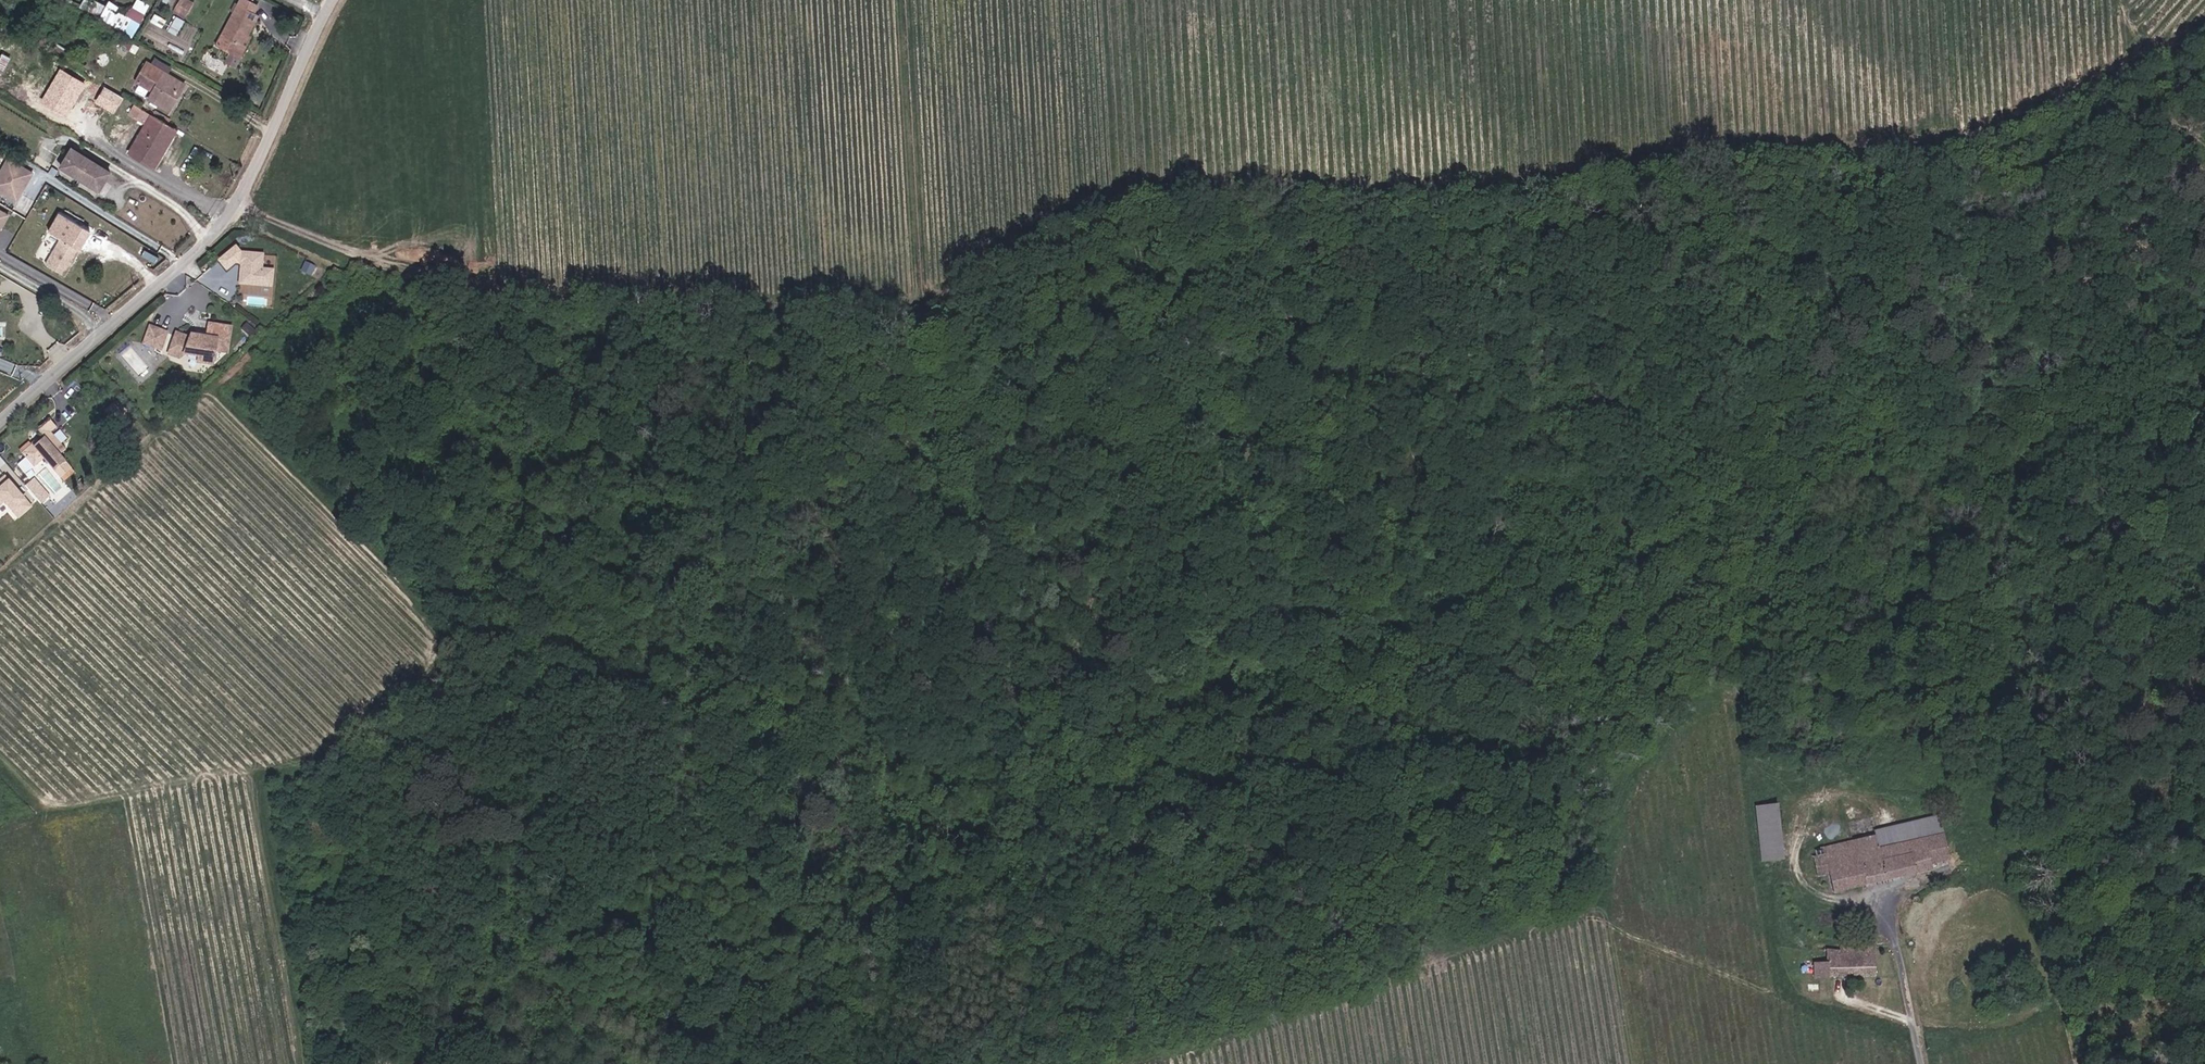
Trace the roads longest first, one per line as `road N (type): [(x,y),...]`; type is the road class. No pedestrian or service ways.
road 1 (residential): [(332,0),(233,205),(204,244),(0,420)]

